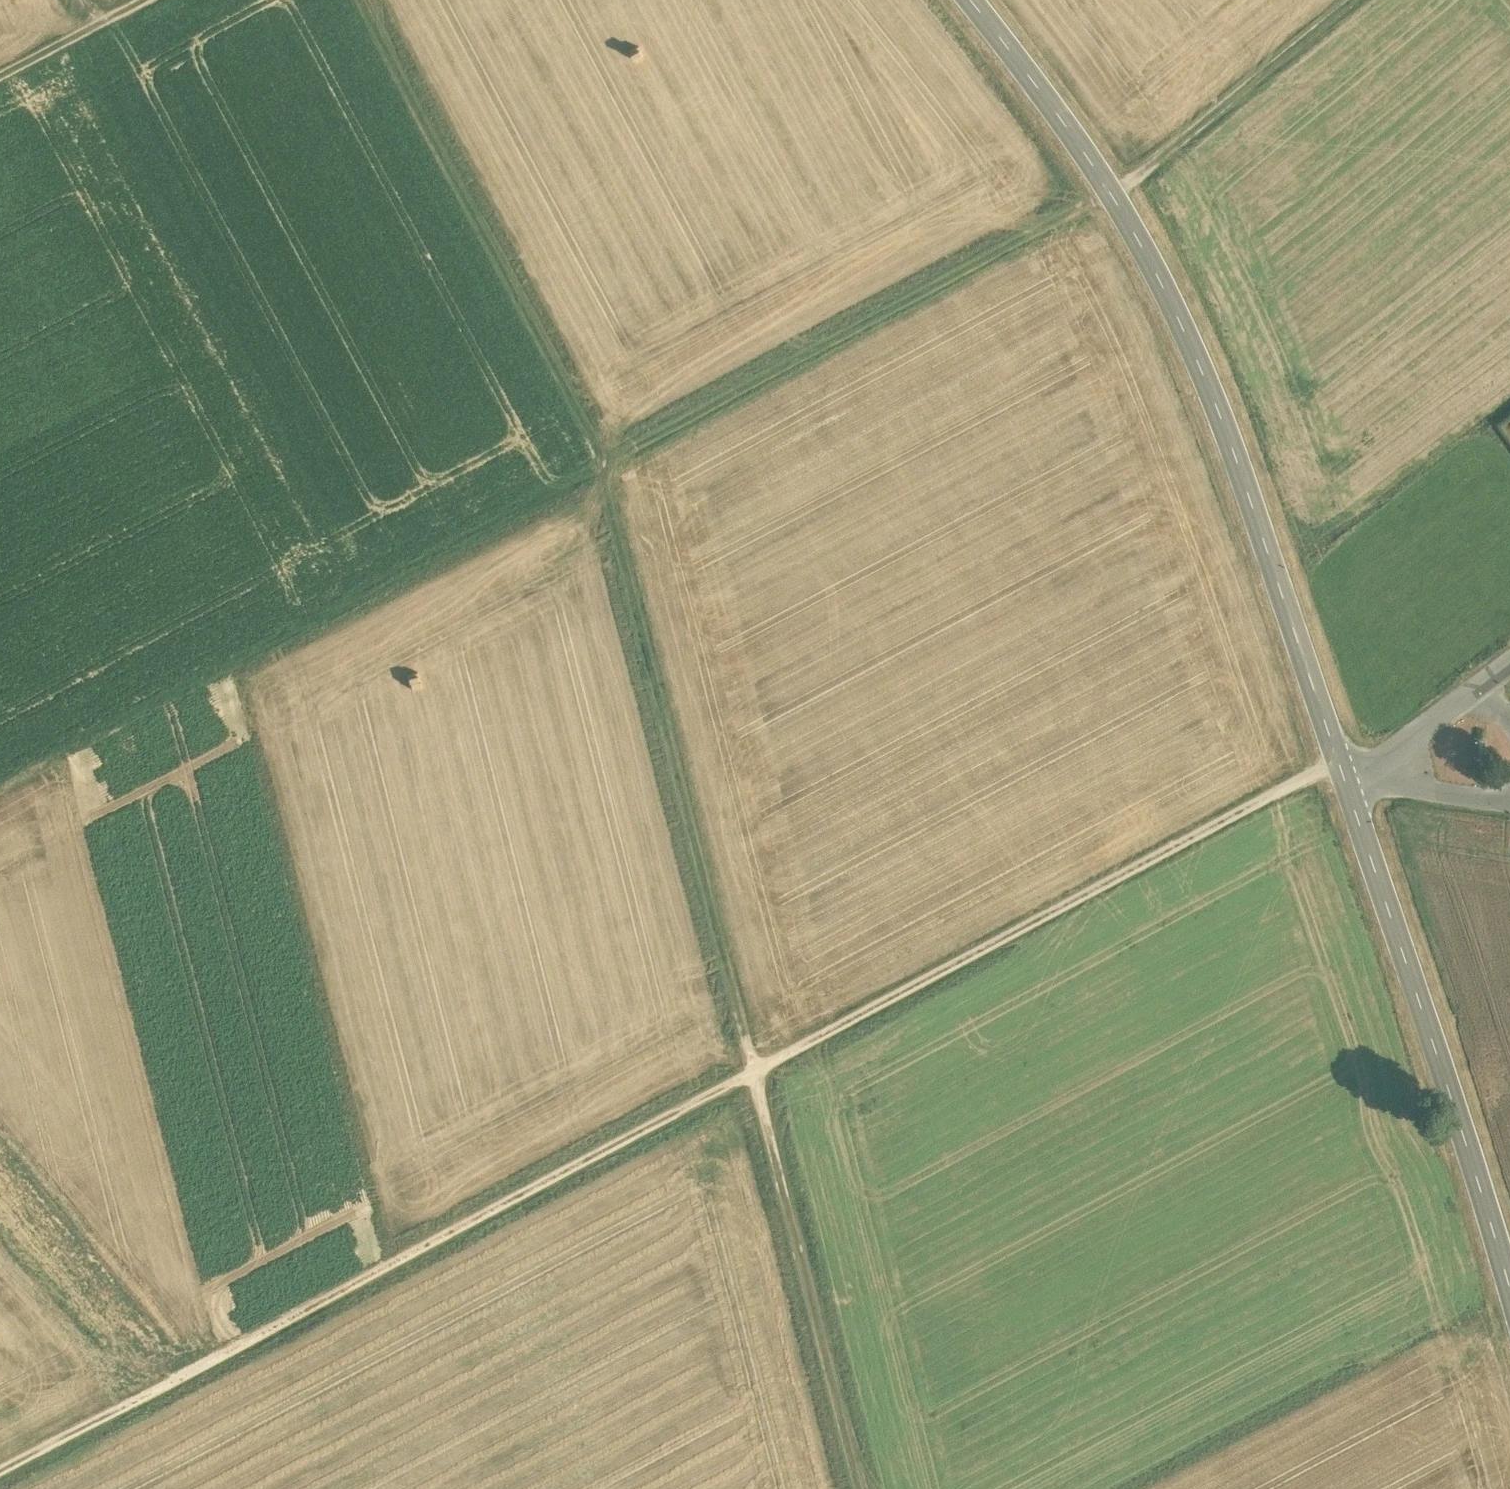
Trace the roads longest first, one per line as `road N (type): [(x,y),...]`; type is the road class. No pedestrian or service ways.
road 1 (track): [(1338,761),(0,1476)]
road 2 (track): [(860,1488),(601,469)]
road 3 (secondary): [(1343,777),(1186,330),(1115,200),(969,0)]
road 4 (track): [(0,786),(601,469)]
road 5 (track): [(601,469),(1111,195)]
road 6 (secondary): [(1509,1286),(1343,779)]
road 7 (track): [(358,0),(601,469)]
road 8 (track): [(1115,200),(1362,0)]
road 9 (unclassified): [(1343,777),(1509,665)]
road 10 (unclassified): [(1509,803),(1343,779)]
road 11 (track): [(143,0),(0,76)]

